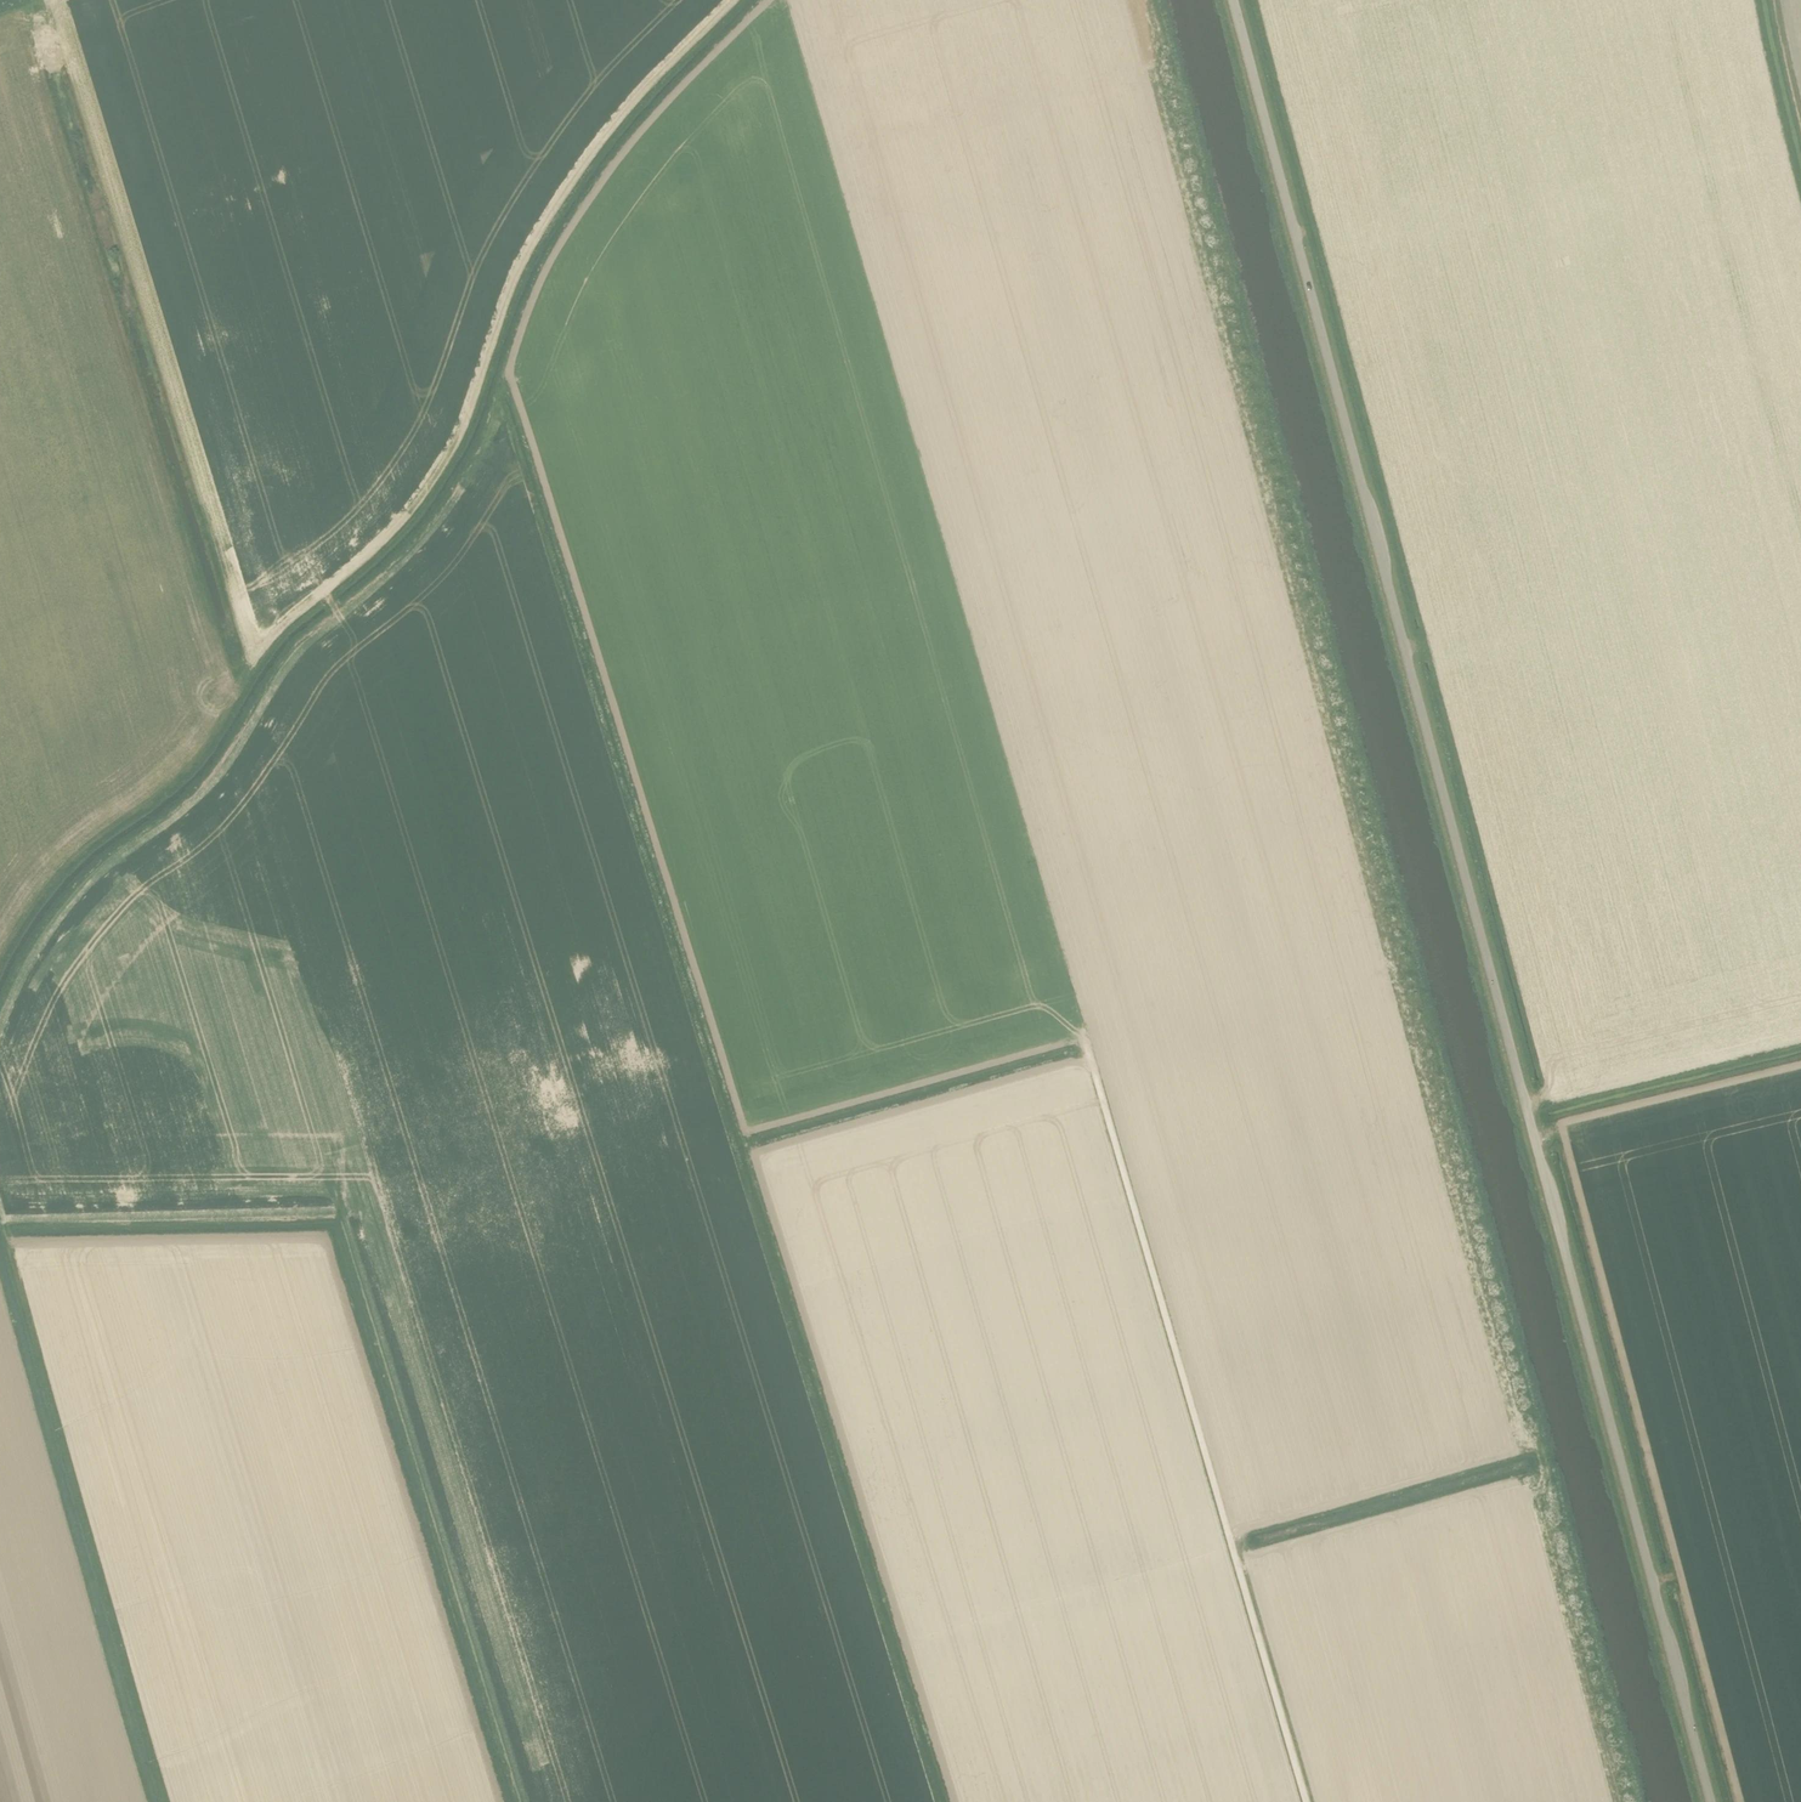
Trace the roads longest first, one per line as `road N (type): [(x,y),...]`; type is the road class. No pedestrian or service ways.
road 1 (unclassified): [(1709,1801),(1230,0)]

